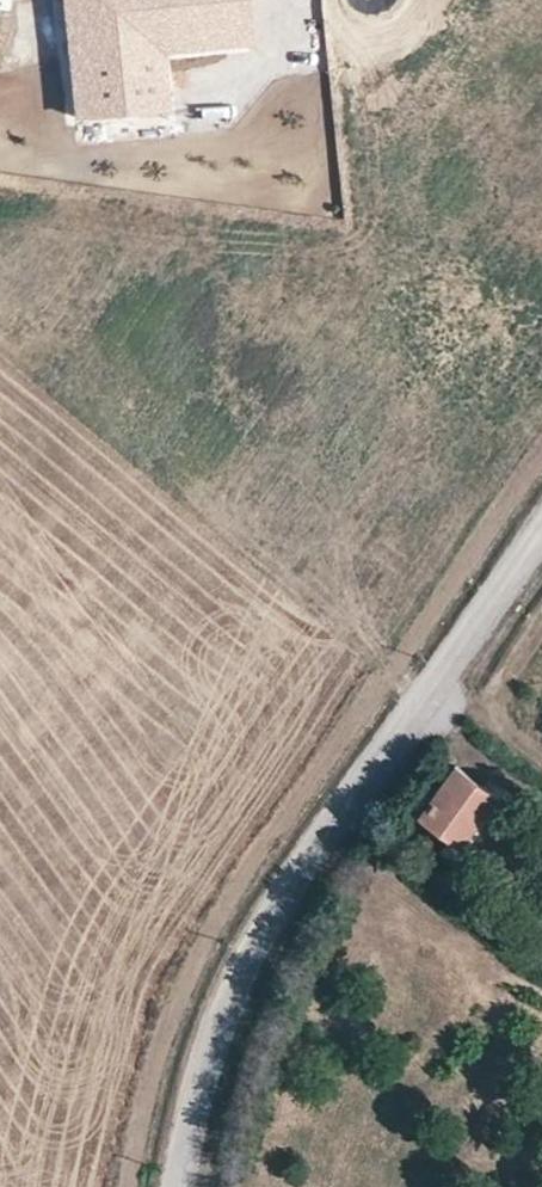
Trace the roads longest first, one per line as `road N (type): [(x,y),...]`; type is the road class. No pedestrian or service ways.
road 1 (residential): [(177,1186),(210,1032),(236,975),(541,535)]

